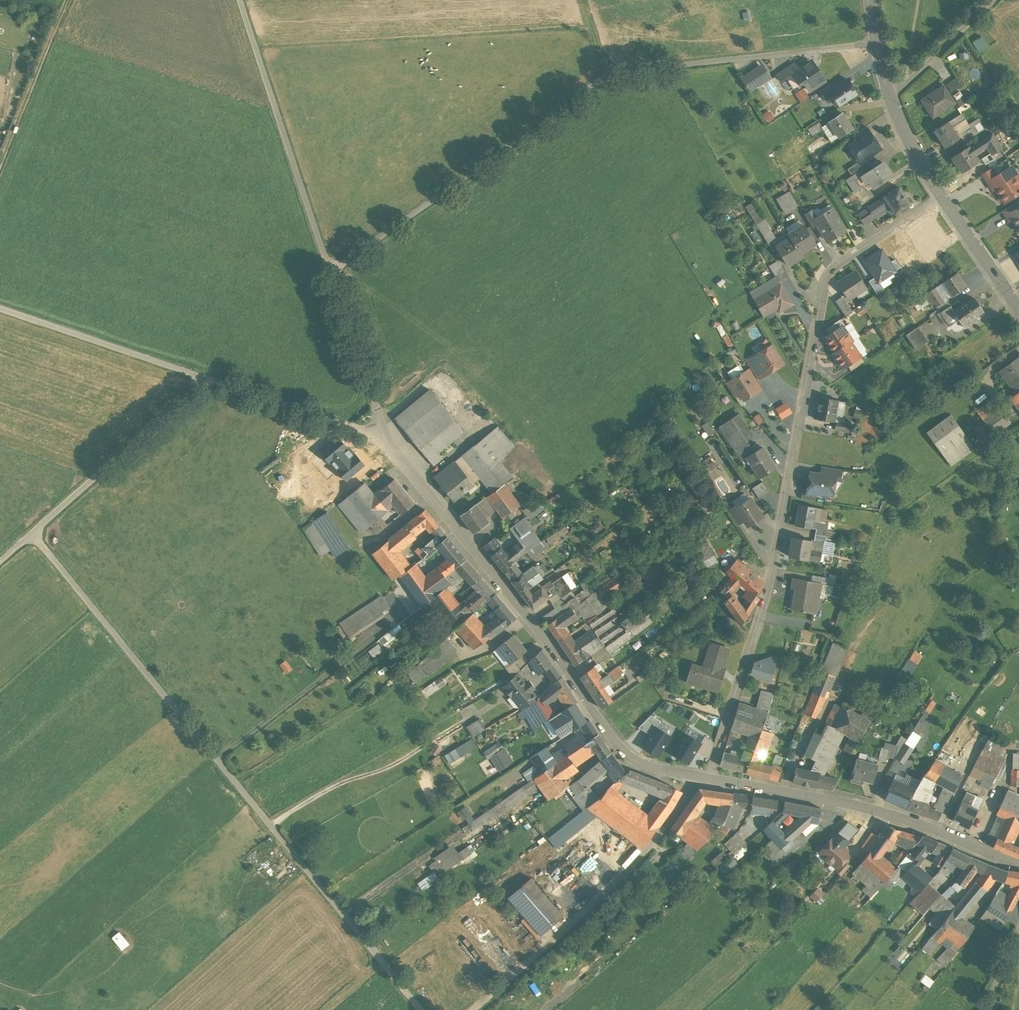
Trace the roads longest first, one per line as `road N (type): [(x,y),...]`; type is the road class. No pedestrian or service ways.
road 1 (residential): [(711,784),(771,581),(828,280),(941,198)]
road 2 (track): [(418,1009),(33,536)]
road 3 (track): [(330,277),(608,78),(874,46)]
road 4 (residential): [(711,784),(653,772),(623,755),(542,637),(383,439)]
road 5 (track): [(383,439),(239,0)]
road 6 (residential): [(1018,869),(869,814),(711,784)]
road 7 (track): [(694,781),(660,838),(611,891),(476,1009)]
road 8 (track): [(33,536),(206,382)]
road 9 (track): [(271,827),(463,722)]
road 10 (tertiary): [(941,198),(888,99),(868,0)]
road 11 (track): [(68,0),(2,161)]
road 12 (track): [(342,914),(456,837)]
road 13 (tertiary): [(1018,311),(941,198)]

